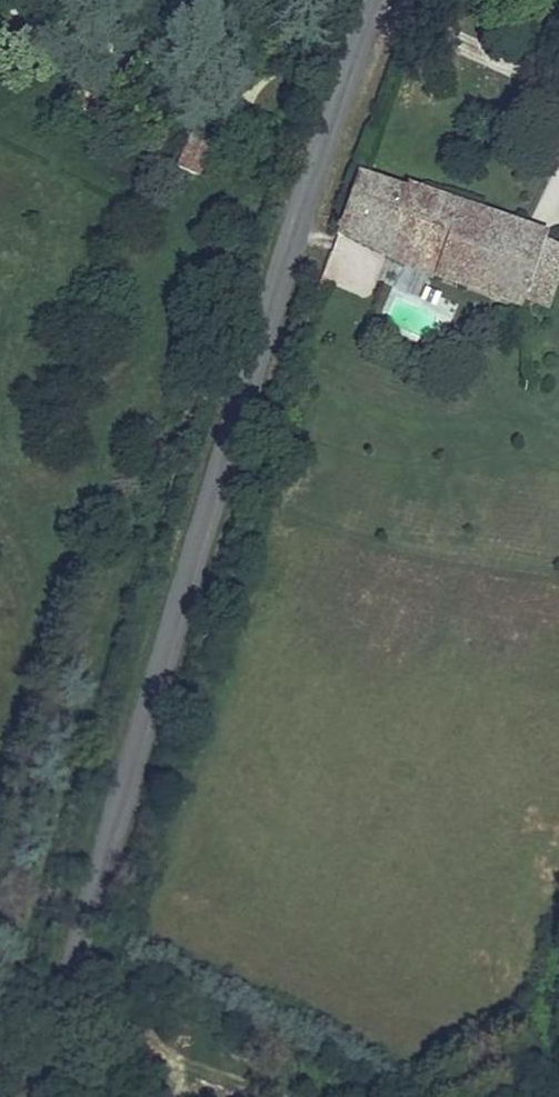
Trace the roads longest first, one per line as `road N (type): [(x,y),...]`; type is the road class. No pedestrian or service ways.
road 1 (tertiary): [(40,1096),(143,724),(315,167),(387,0)]

